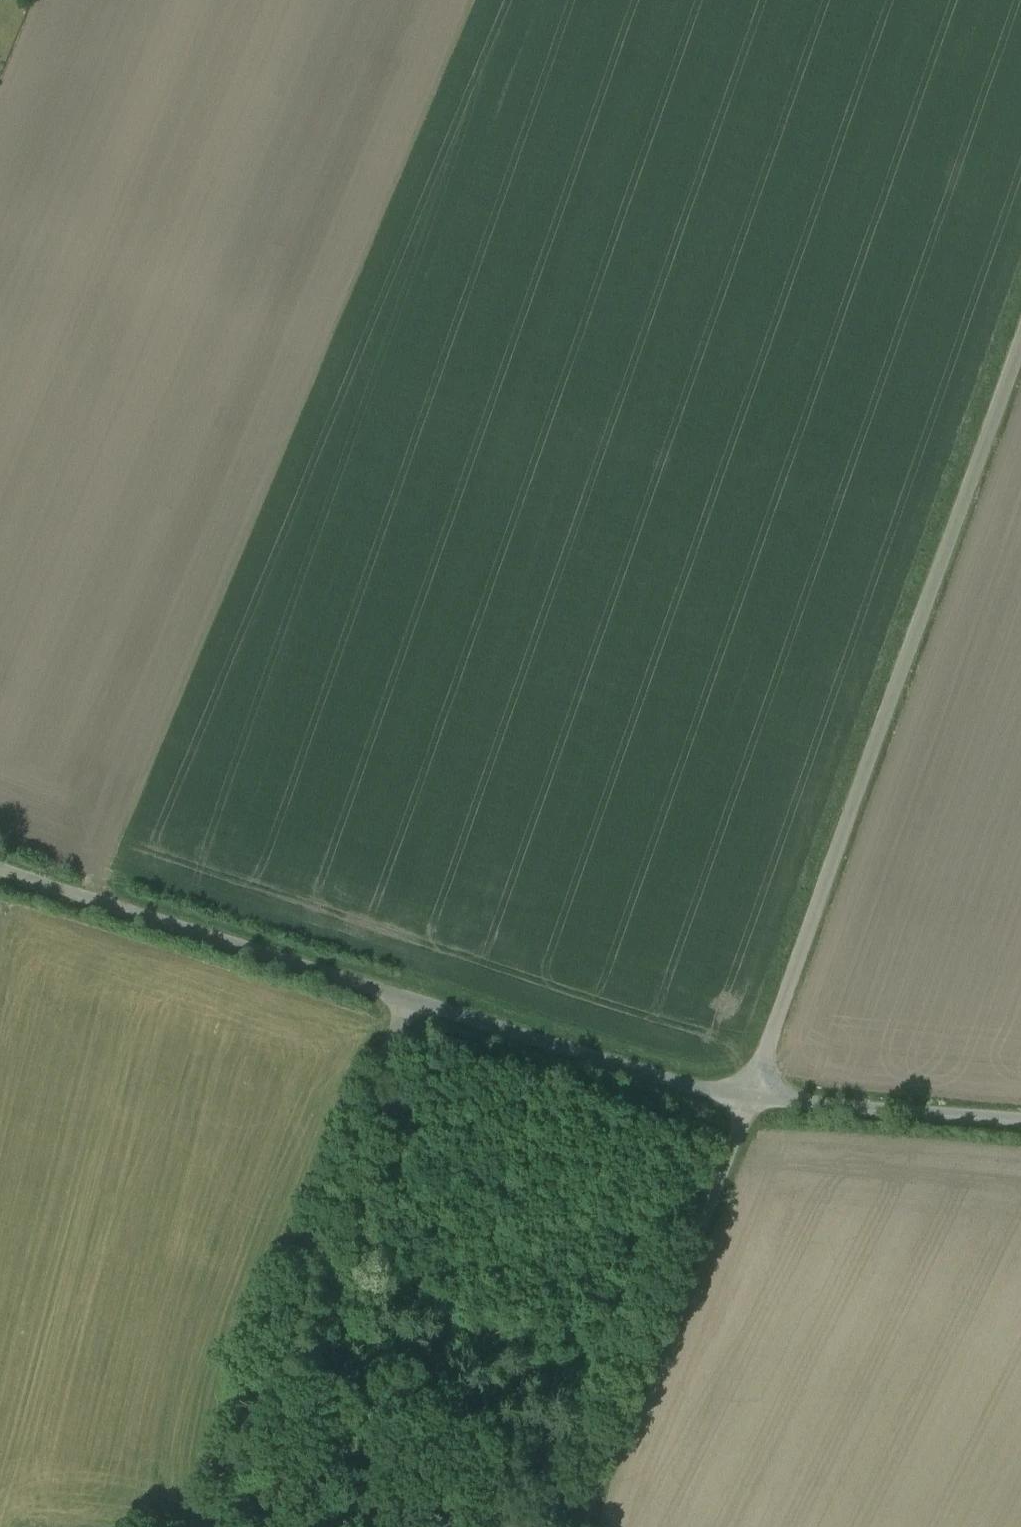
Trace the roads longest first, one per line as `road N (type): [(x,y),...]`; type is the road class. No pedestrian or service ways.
road 1 (unclassified): [(1020,340),(750,1100)]
road 2 (unclassified): [(750,1100),(0,870)]
road 3 (unclassified): [(750,1100),(1020,1123)]

